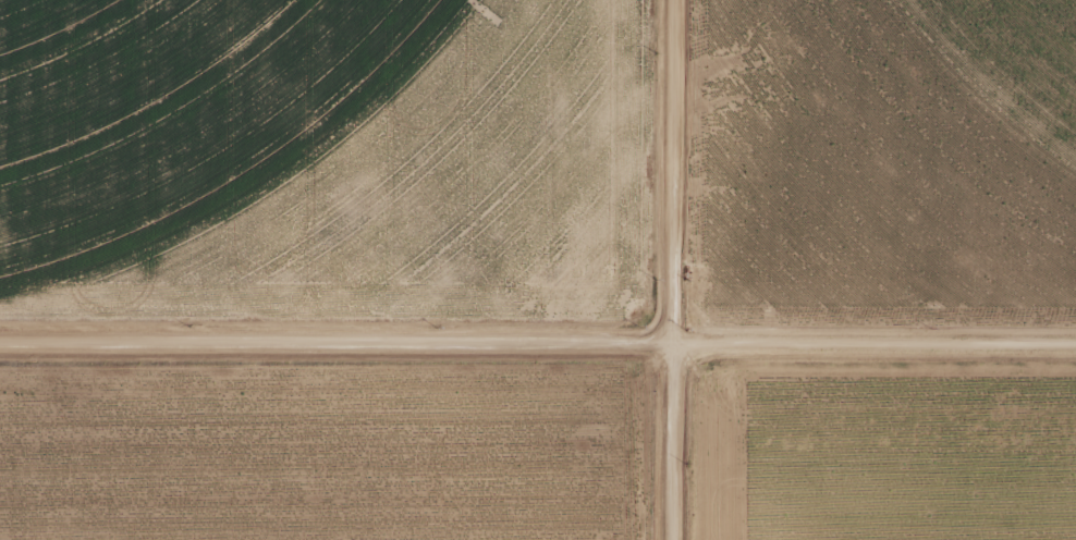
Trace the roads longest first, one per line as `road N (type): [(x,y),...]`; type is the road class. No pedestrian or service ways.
road 1 (residential): [(1075,317),(0,311)]
road 2 (residential): [(657,539),(659,0)]

